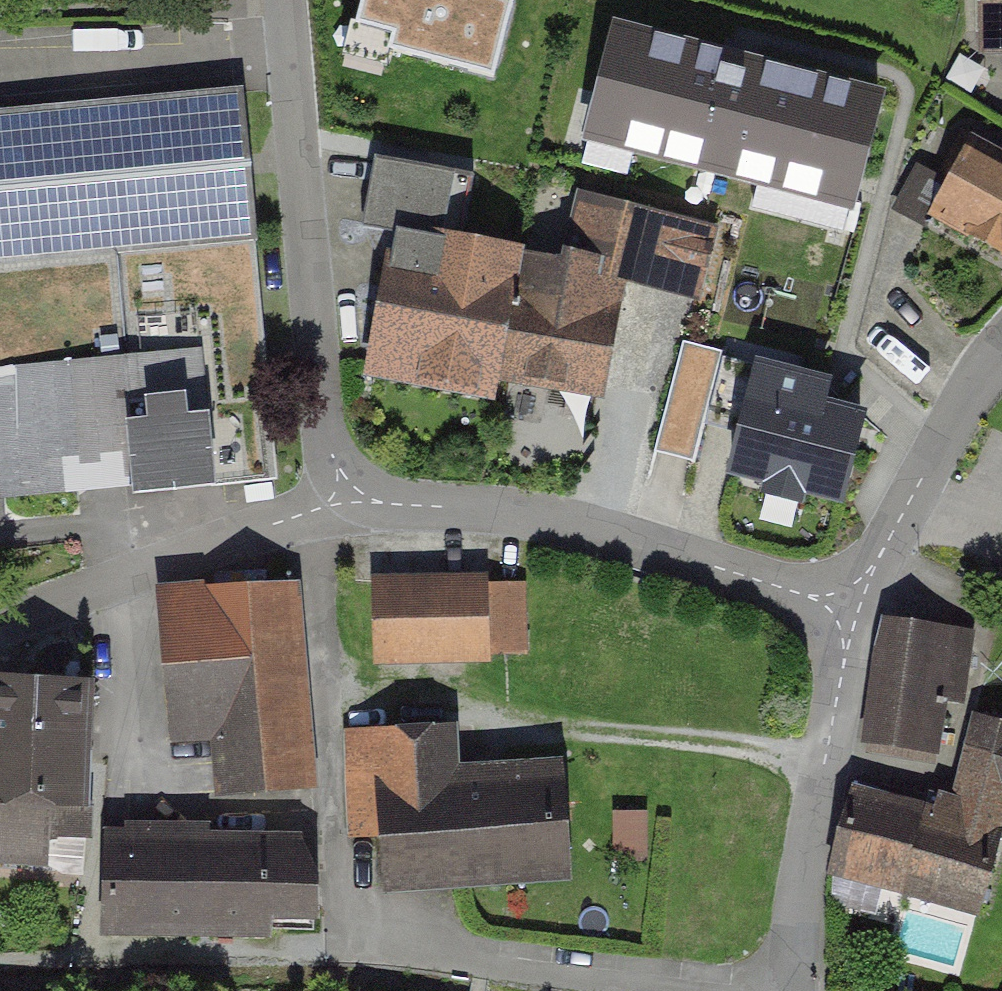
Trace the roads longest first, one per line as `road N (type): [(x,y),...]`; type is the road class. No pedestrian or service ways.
road 1 (residential): [(837,616),(644,546),(351,487)]
road 2 (residential): [(351,487),(284,0)]
road 3 (residential): [(350,938),(337,700),(351,487)]
road 4 (residential): [(837,616),(800,990)]
road 5 (residential): [(351,487),(0,615)]
road 6 (residential): [(1001,378),(943,438),(837,616)]

